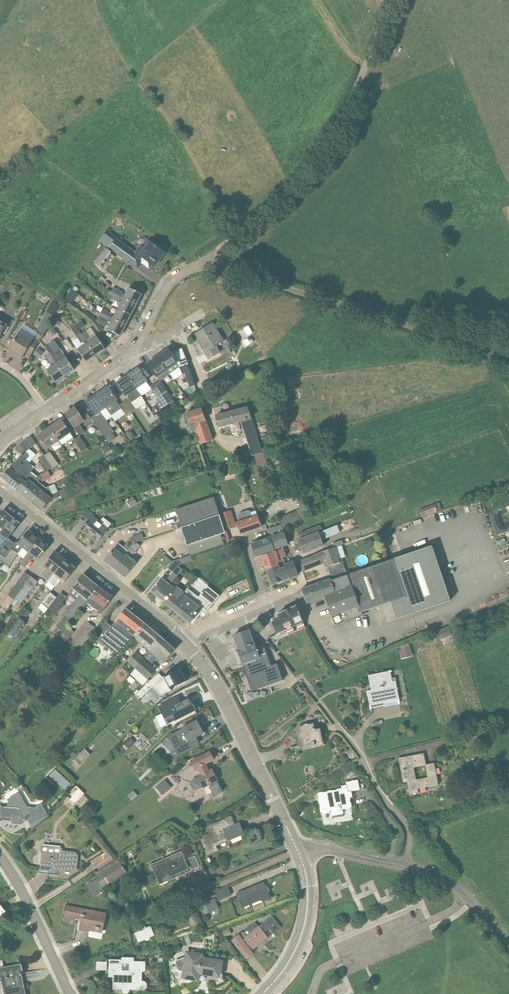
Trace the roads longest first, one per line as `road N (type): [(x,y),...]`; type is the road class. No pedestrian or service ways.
road 1 (unclassified): [(203,264),(264,213),(323,146),(391,0)]
road 2 (unclassified): [(203,264),(508,352)]
road 3 (tertiary): [(299,854),(217,692),(182,640)]
road 4 (residential): [(508,945),(441,877),(330,849),(299,854)]
road 5 (tertiary): [(182,640),(0,491)]
road 6 (residential): [(74,993),(0,857)]
road 7 (tertiary): [(263,993),(304,929),(308,882),(299,854)]
road 8 (residential): [(182,640),(305,585)]

